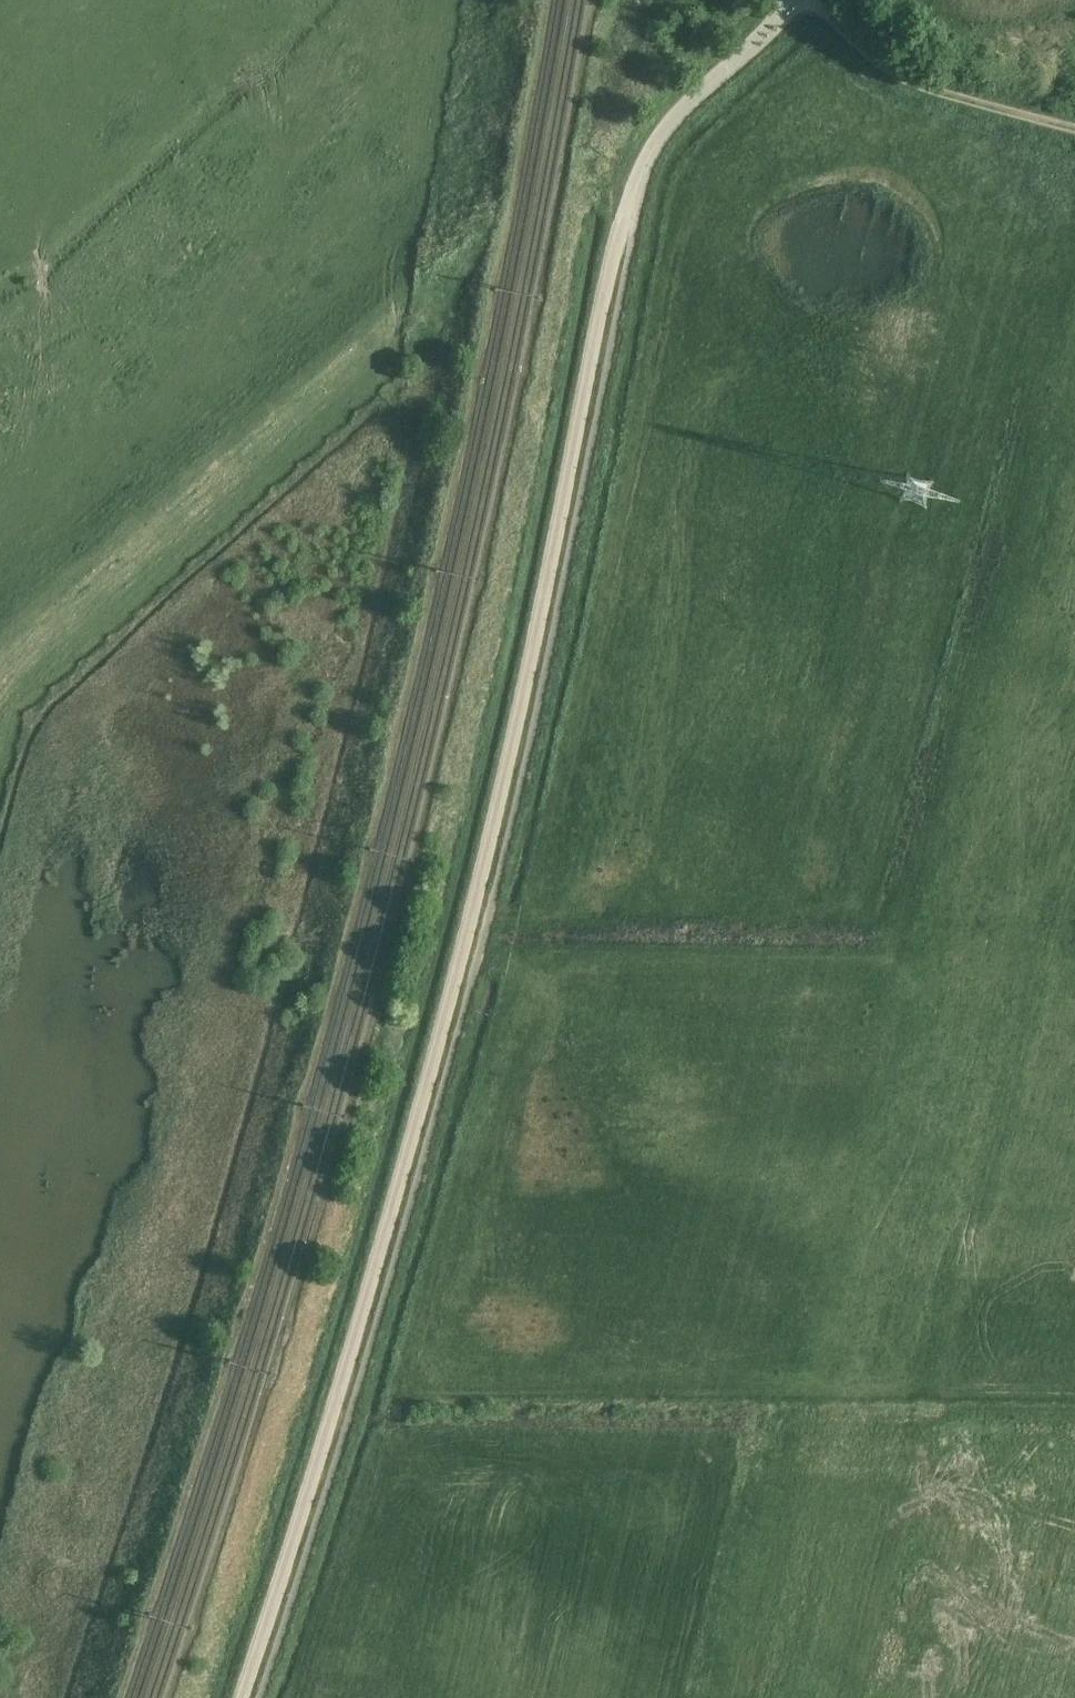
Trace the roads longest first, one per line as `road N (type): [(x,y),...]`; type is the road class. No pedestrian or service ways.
road 1 (unclassified): [(234,1697),(447,976),(621,222),(657,143),(791,0)]
road 2 (track): [(802,0),(904,80),(1074,123)]

